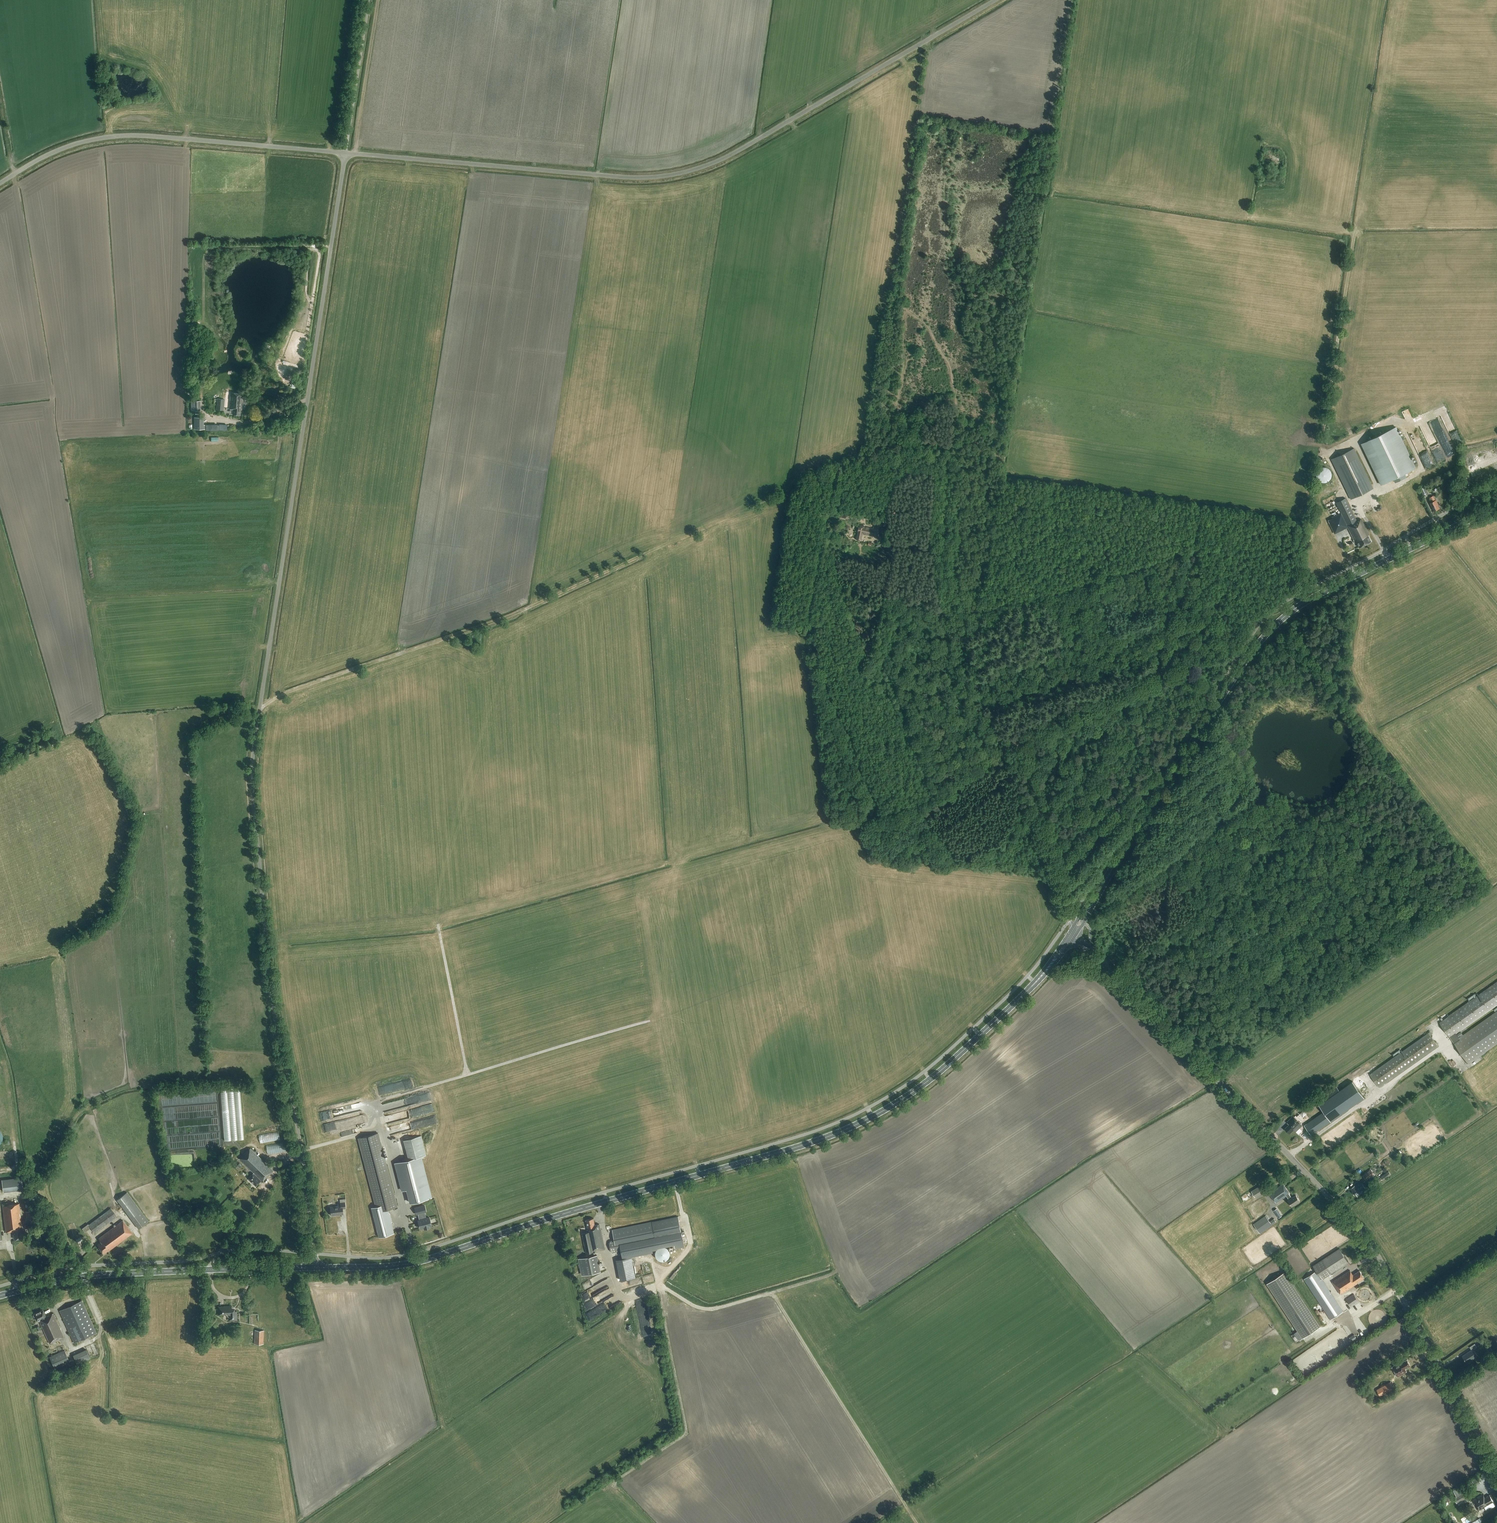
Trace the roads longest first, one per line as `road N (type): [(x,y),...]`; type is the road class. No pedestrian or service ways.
road 1 (unclassified): [(313,1268),(271,994),(251,776),(345,153)]
road 2 (primary): [(313,1268),(428,1260),(837,1134),(942,1071),(1029,989)]
road 3 (unclassified): [(345,153),(634,179),(678,175),(725,159),(996,0)]
road 4 (track): [(900,305),(905,365),(896,403),(885,434),(837,462),(805,629),(871,814),(951,786),(995,752)]
road 5 (tertiary): [(1496,1469),(1363,1233),(1074,937)]
road 6 (primary): [(1108,875),(1223,687),(1276,624),(1323,592),(1496,506)]
road 7 (track): [(259,708),(523,611),(672,542)]
road 8 (unclassified): [(0,184),(69,146),(105,137),(345,153)]
road 9 (track): [(900,305),(926,324),(952,378),(937,549),(949,613)]
road 10 (primary): [(0,1295),(84,1276),(313,1268)]
road 11 (track): [(995,752),(1180,658)]
road 12 (track): [(915,123),(887,294),(900,305)]
road 13 (track): [(995,752),(1019,764),(1069,919)]
road 14 (track): [(949,613),(995,752)]

